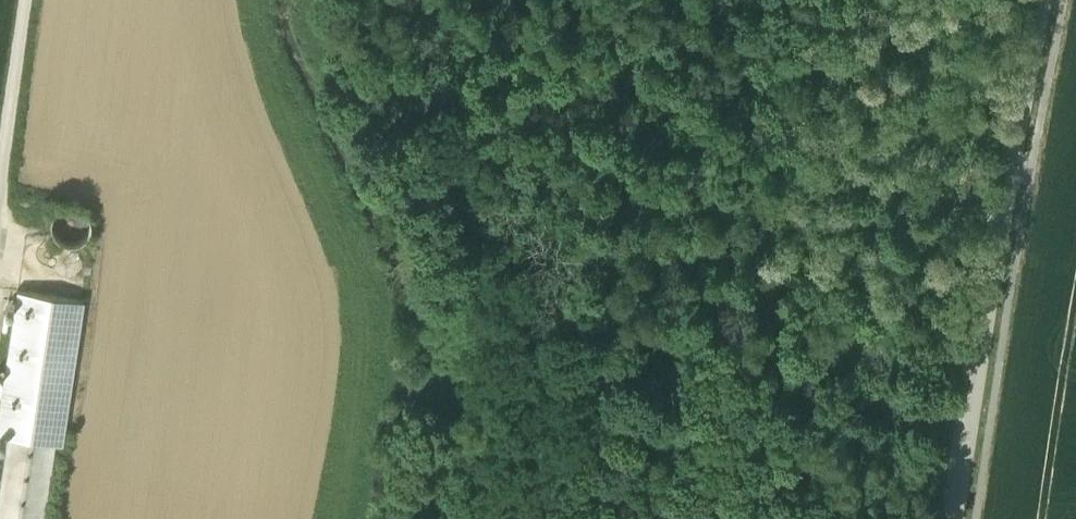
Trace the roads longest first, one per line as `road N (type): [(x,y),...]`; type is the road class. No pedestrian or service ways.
road 1 (unclassified): [(951,518),(1043,0)]
road 2 (track): [(28,0),(0,183)]

